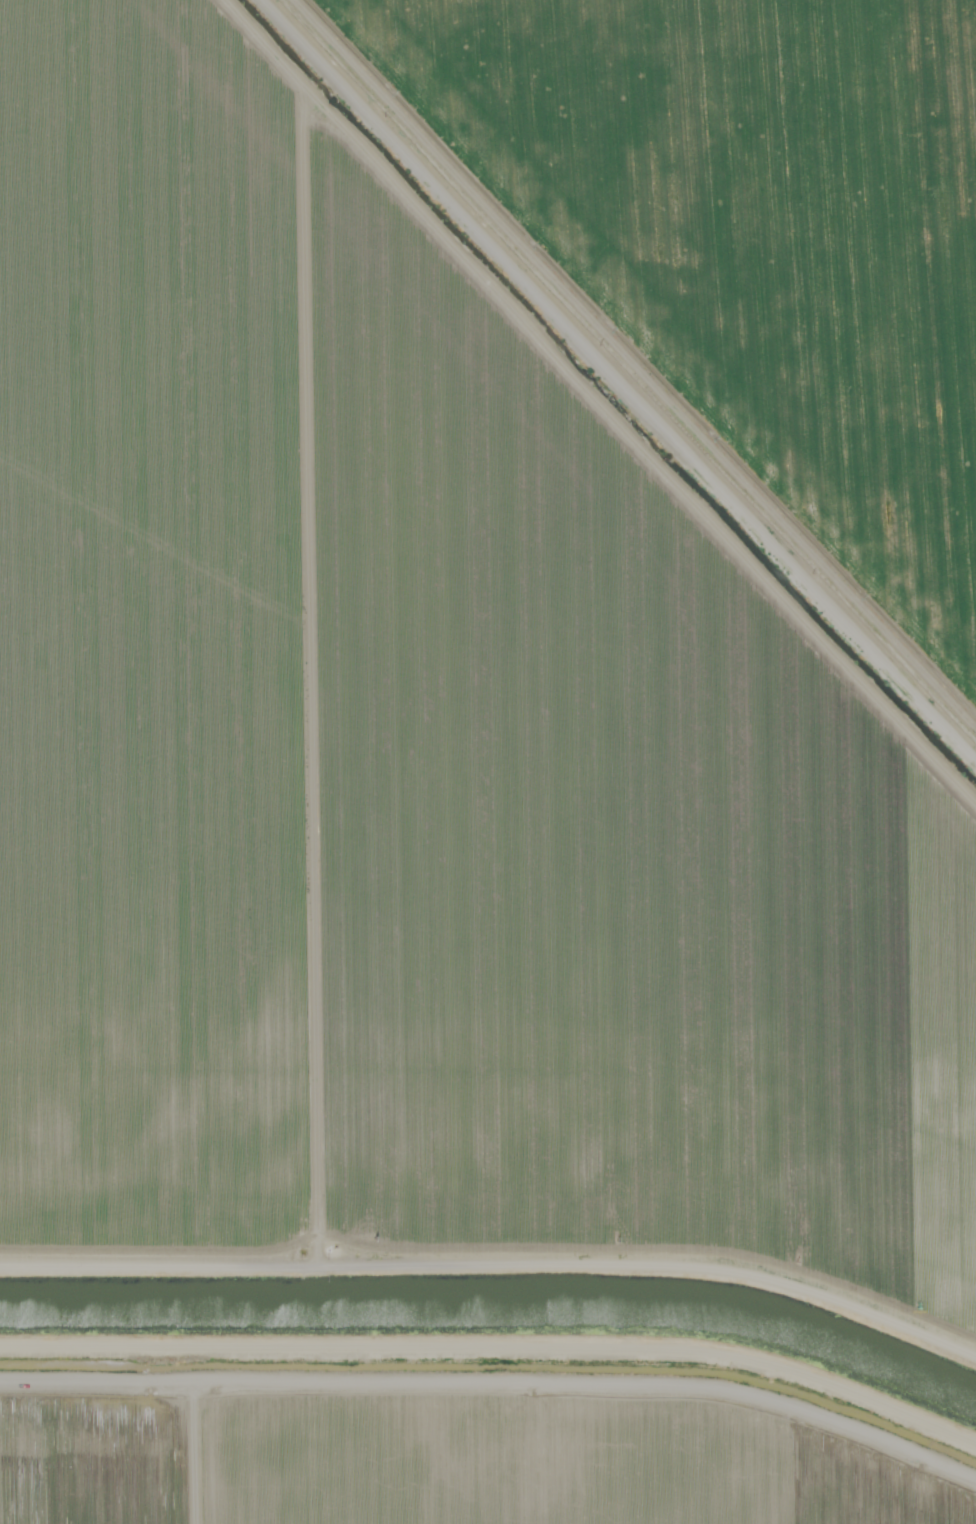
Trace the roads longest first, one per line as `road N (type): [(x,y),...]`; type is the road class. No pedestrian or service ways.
road 1 (residential): [(975,1275),(786,1213),(0,1223)]

